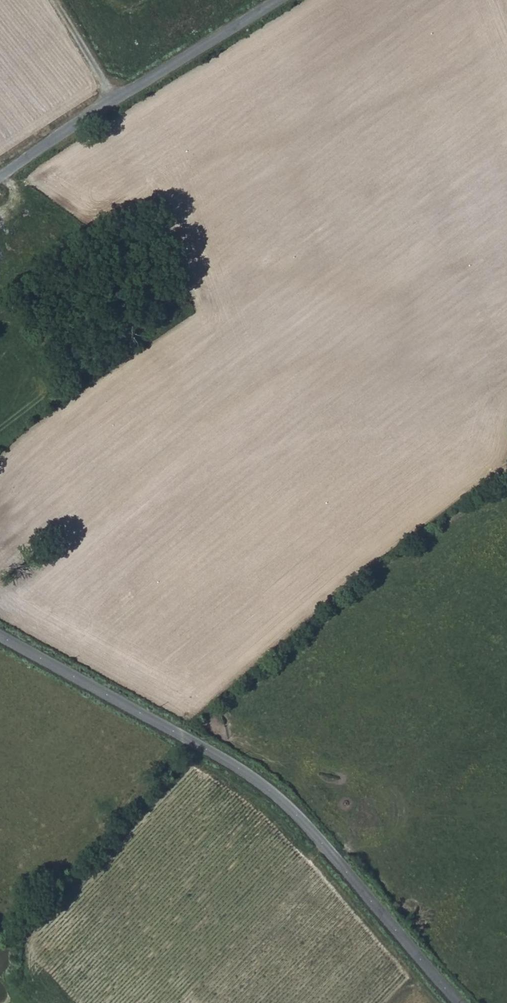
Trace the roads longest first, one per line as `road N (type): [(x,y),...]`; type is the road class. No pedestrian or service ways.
road 1 (tertiary): [(0,635),(271,794),(457,1002)]
road 2 (unclassified): [(277,0),(0,176)]

